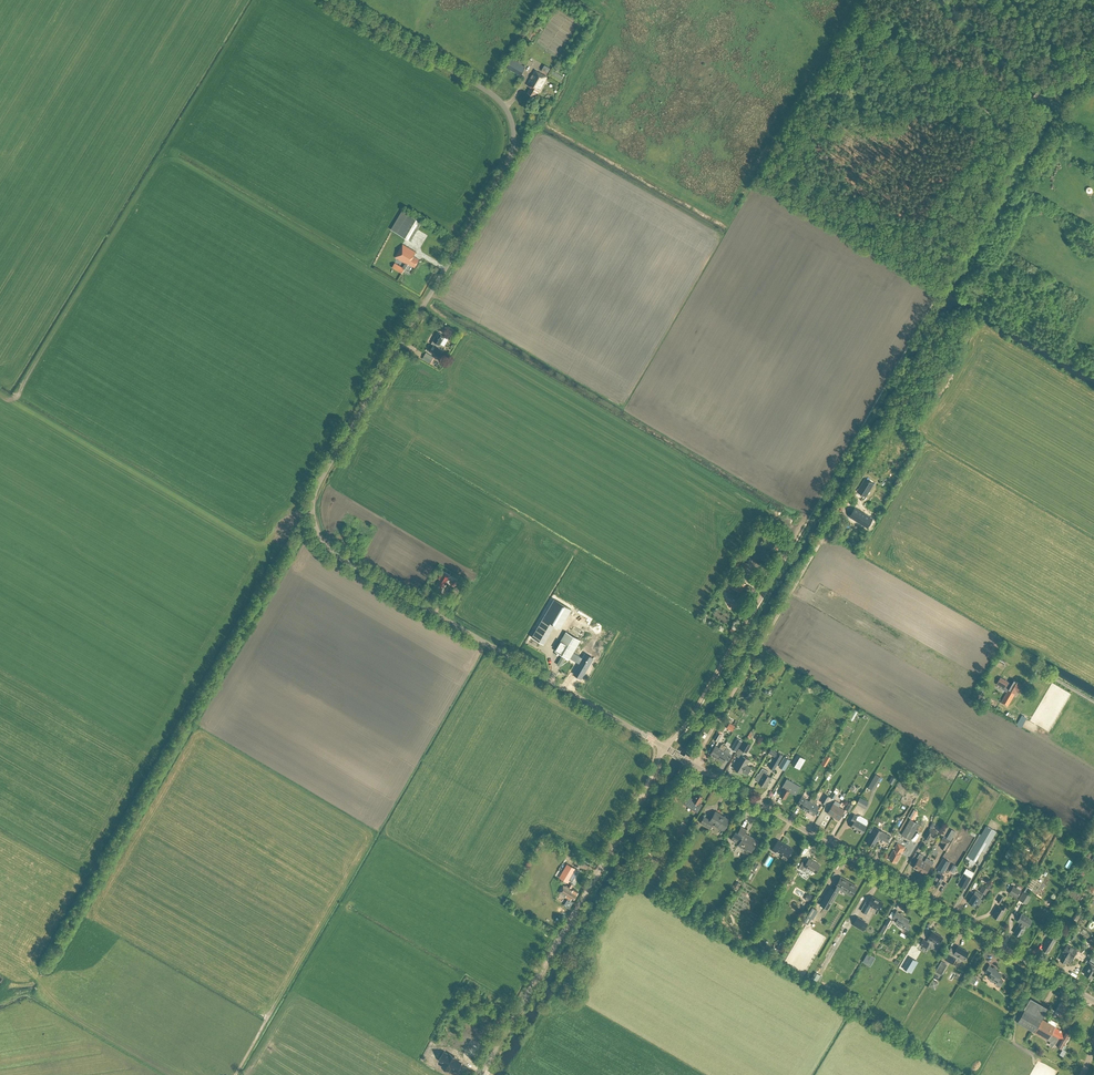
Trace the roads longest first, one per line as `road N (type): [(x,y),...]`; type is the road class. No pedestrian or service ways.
road 1 (tertiary): [(664,747),(372,578),(320,537),(314,513),(327,469),(506,166),(512,144),(503,108),(487,92),(331,0)]
road 2 (tertiary): [(1093,1001),(664,747)]
road 3 (unclassified): [(480,1074),(664,747)]
road 4 (track): [(676,736),(805,517)]

